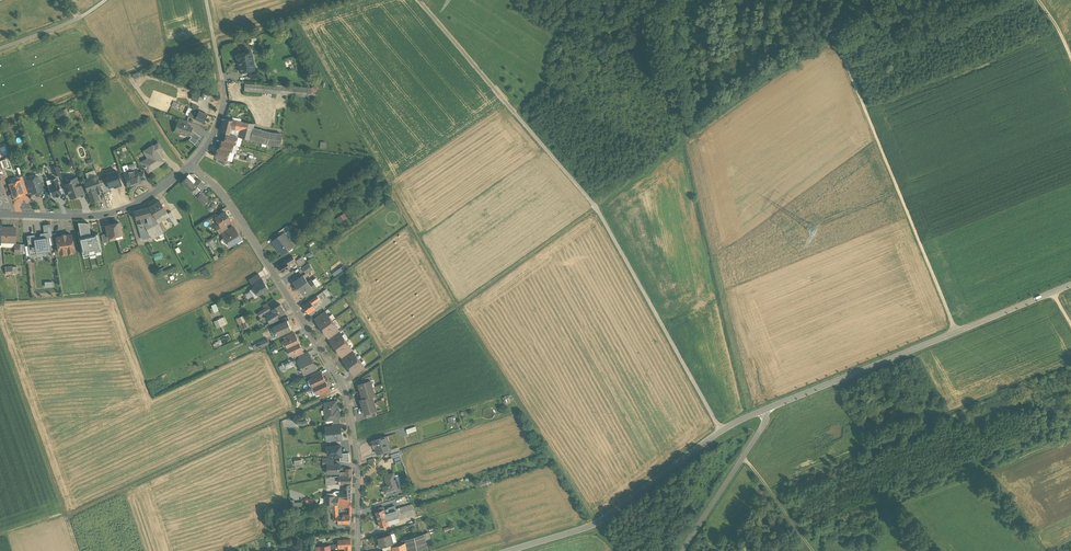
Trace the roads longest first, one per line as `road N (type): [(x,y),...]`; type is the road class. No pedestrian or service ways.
road 1 (track): [(622,550),(449,294),(300,26),(379,0)]
road 2 (track): [(721,431),(599,212),(418,0)]
road 3 (track): [(956,332),(838,43),(893,0)]
road 4 (unclassified): [(764,411),(1070,285)]
road 5 (track): [(345,388),(599,212)]
road 6 (track): [(837,39),(598,211)]
road 7 (unclassified): [(513,550),(598,522),(721,431),(764,411)]
road 8 (track): [(64,515),(298,415)]
road 9 (track): [(942,550),(903,503),(1070,438)]
road 10 (residential): [(359,550),(350,398),(305,324)]
road 11 (residential): [(188,167),(147,199),(105,215),(0,215)]
road 12 (residential): [(188,167),(225,196),(305,324)]
road 13 (track): [(64,515),(0,333)]
road 14 (track): [(188,167),(79,19)]
road 15 (residential): [(207,0),(224,105),(208,144),(188,167)]
road 16 (residential): [(764,411),(760,431),(683,550)]

